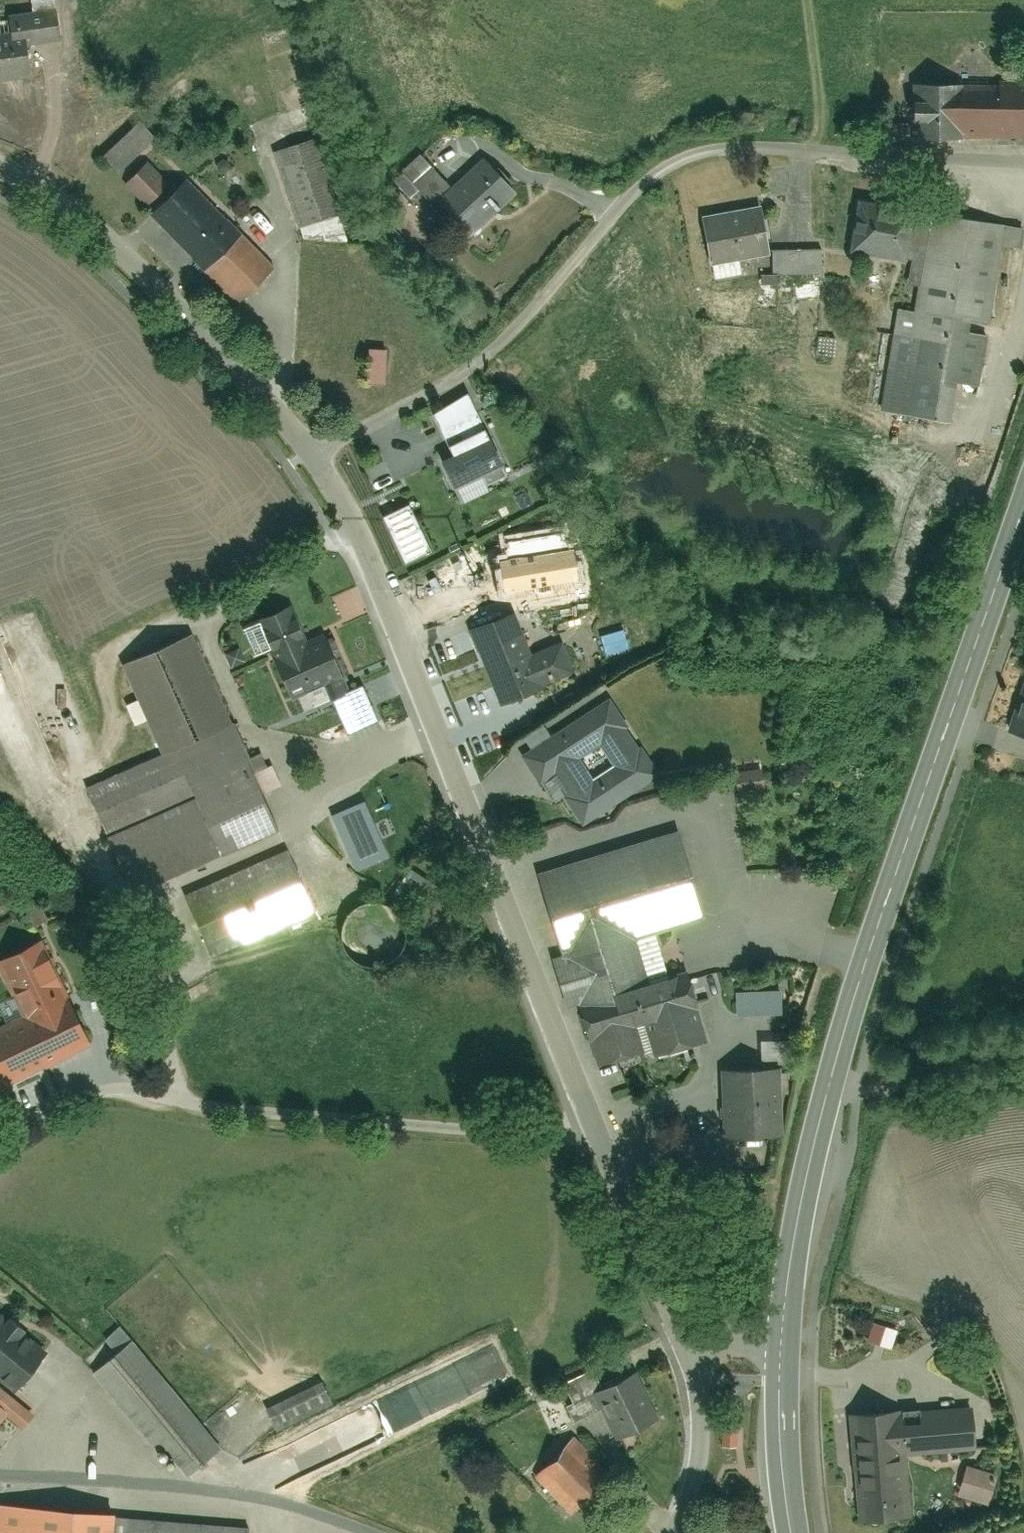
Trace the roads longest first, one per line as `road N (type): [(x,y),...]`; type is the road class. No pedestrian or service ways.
road 1 (unclassified): [(781,1338),(688,1346),(401,634),(313,457)]
road 2 (primary): [(781,1338),(832,1071),(1023,498)]
road 3 (residential): [(1023,158),(737,148),(692,154),(656,172),(471,369),(313,457)]
road 4 (unclassified): [(313,457),(167,292),(33,183),(0,168)]
road 5 (track): [(1023,1060),(905,1081),(824,1107)]
road 6 (primary): [(795,1532),(783,1463),(781,1338)]

